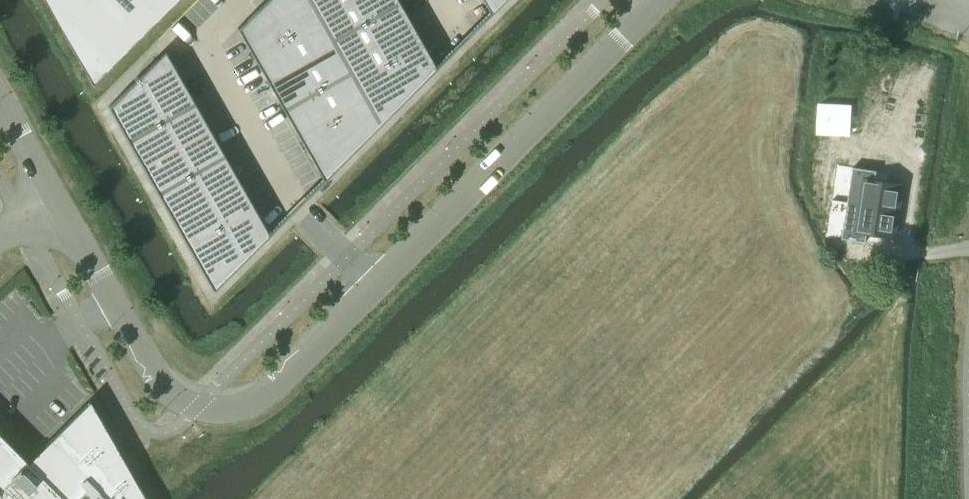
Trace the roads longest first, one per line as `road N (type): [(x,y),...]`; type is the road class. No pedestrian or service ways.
road 1 (unclassified): [(49,194),(154,376),(180,404),(226,413),(267,390),(656,0)]

